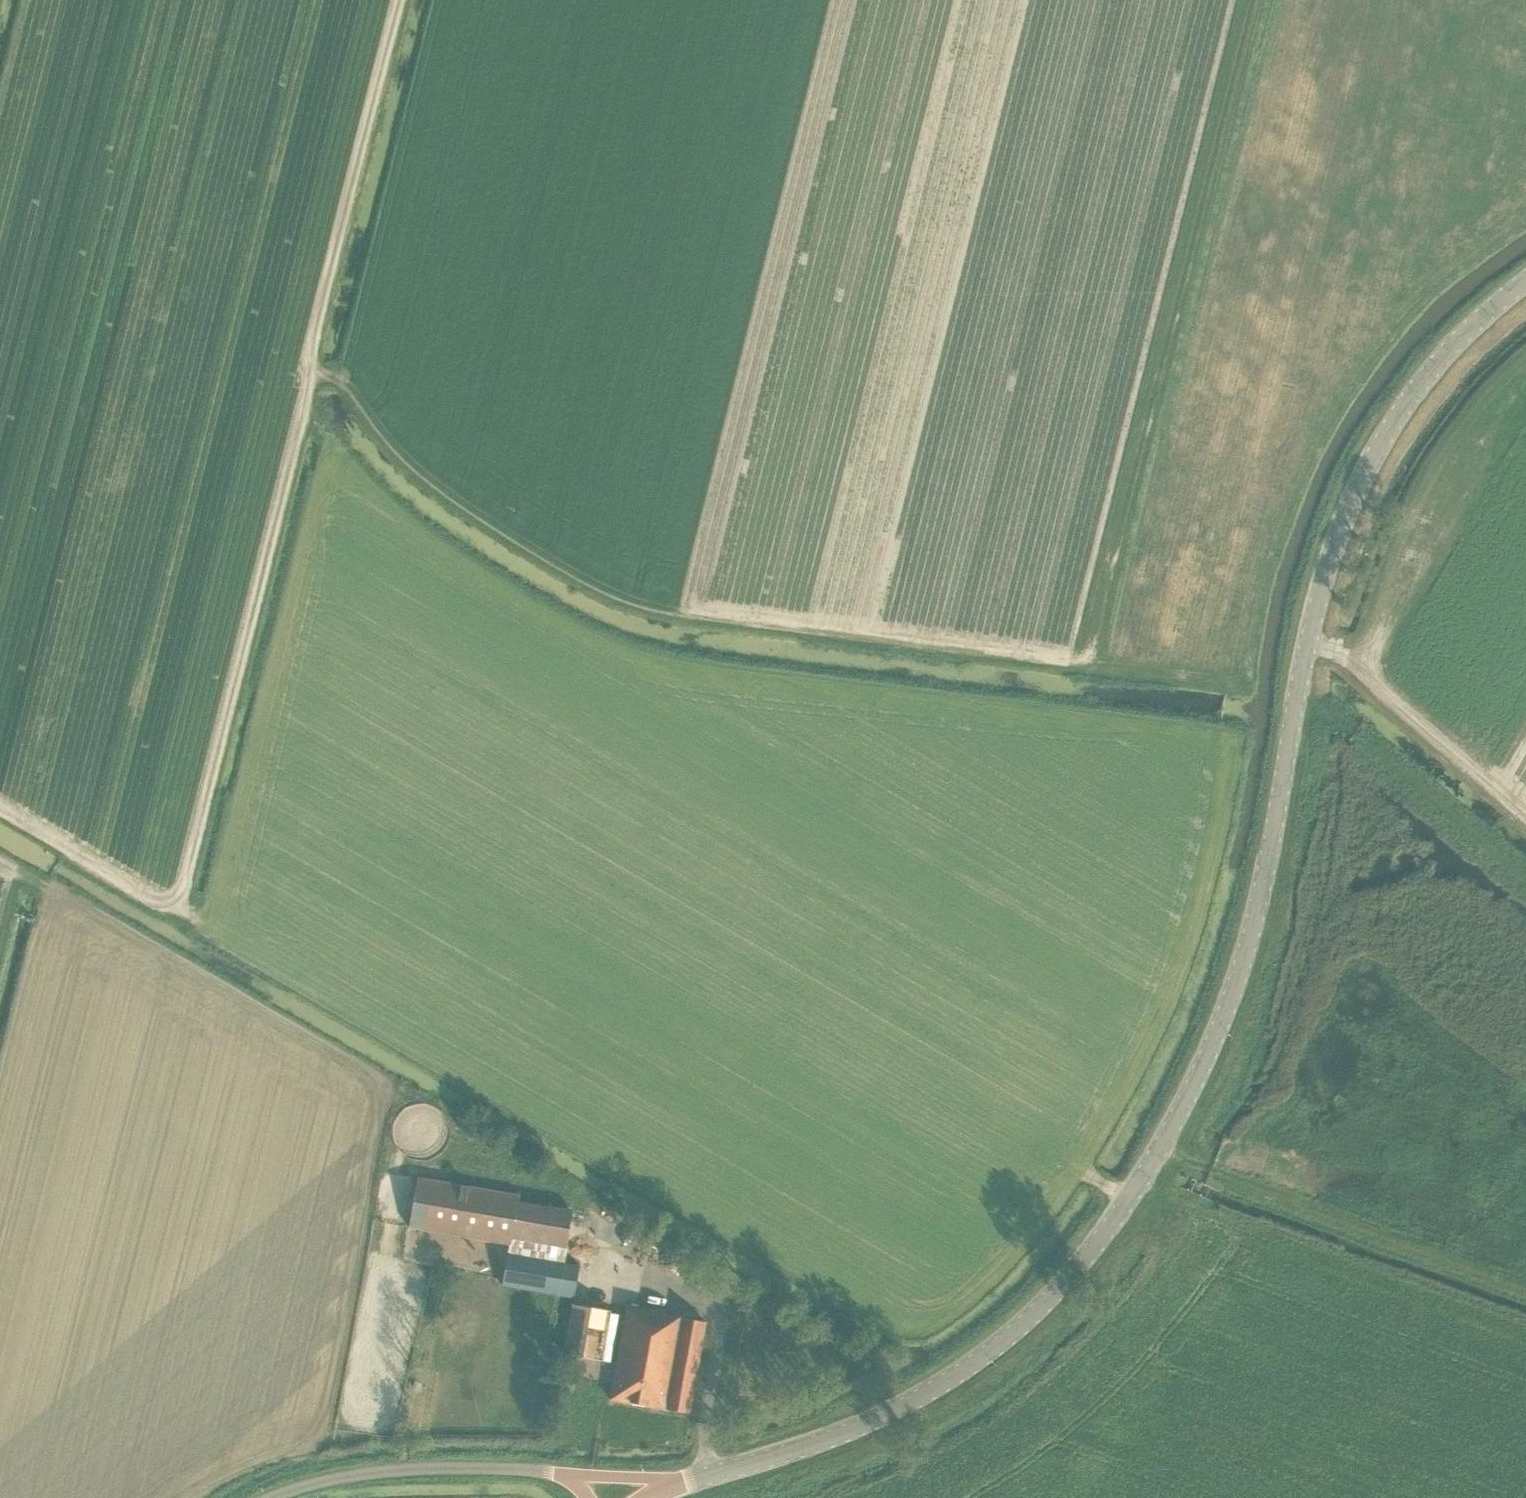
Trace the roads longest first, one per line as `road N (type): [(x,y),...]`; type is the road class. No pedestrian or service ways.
road 1 (unclassified): [(682,1480),(871,1425),(934,1392),(1068,1280),(1119,1215),(1193,1088),(1238,974),(1315,612),(1365,473),(1426,377),(1525,282)]
road 2 (unclassified): [(559,1473),(390,1470),(270,1497)]
road 3 (unclassified): [(682,1480),(559,1473)]

